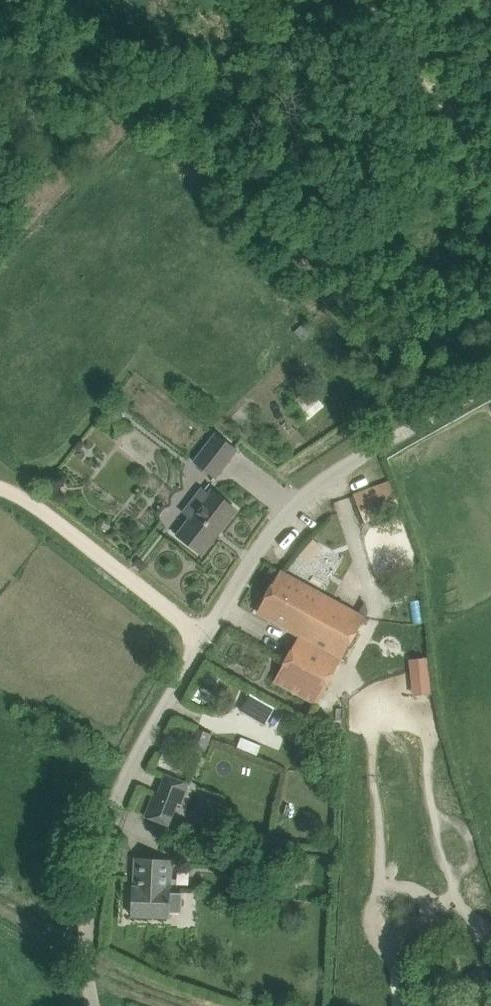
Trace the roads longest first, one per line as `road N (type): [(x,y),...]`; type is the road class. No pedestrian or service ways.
road 1 (unclassified): [(95,1005),(87,909),(102,848),(117,800),(209,628)]
road 2 (unclassified): [(209,628),(291,508),(324,479),(490,385)]
road 3 (unclassified): [(0,485),(28,496),(209,628)]

